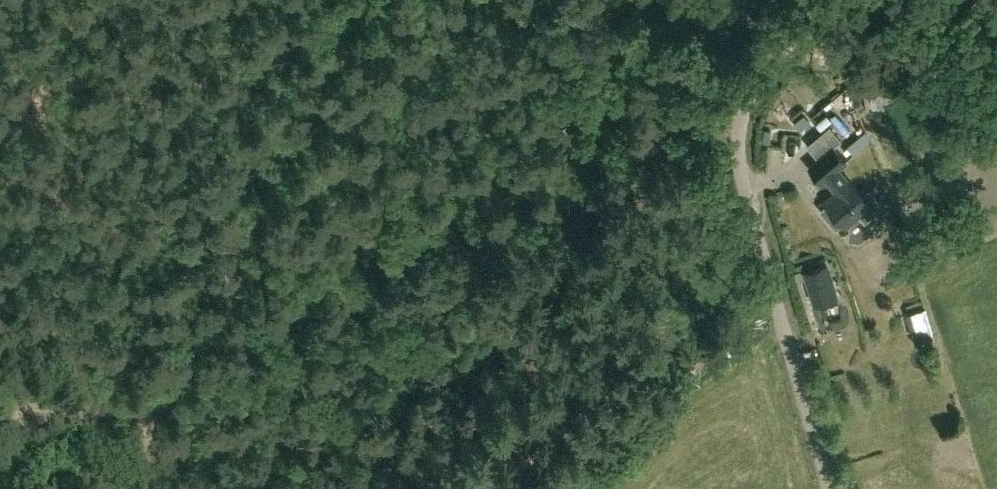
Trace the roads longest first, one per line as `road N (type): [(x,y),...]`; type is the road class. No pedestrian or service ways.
road 1 (unclassified): [(829,488),(743,189),(737,143),(740,112),(769,65),(829,0)]

